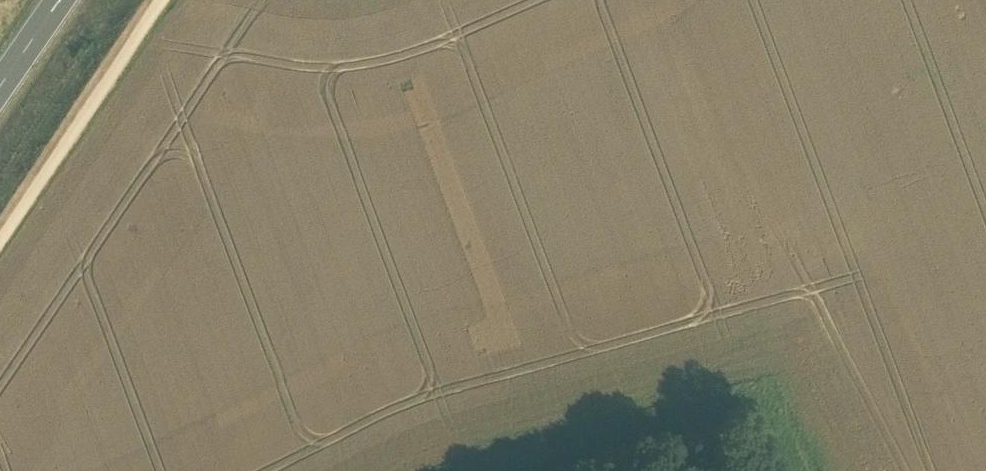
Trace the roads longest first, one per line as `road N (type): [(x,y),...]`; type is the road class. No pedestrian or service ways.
road 1 (track): [(159,0),(0,210)]

